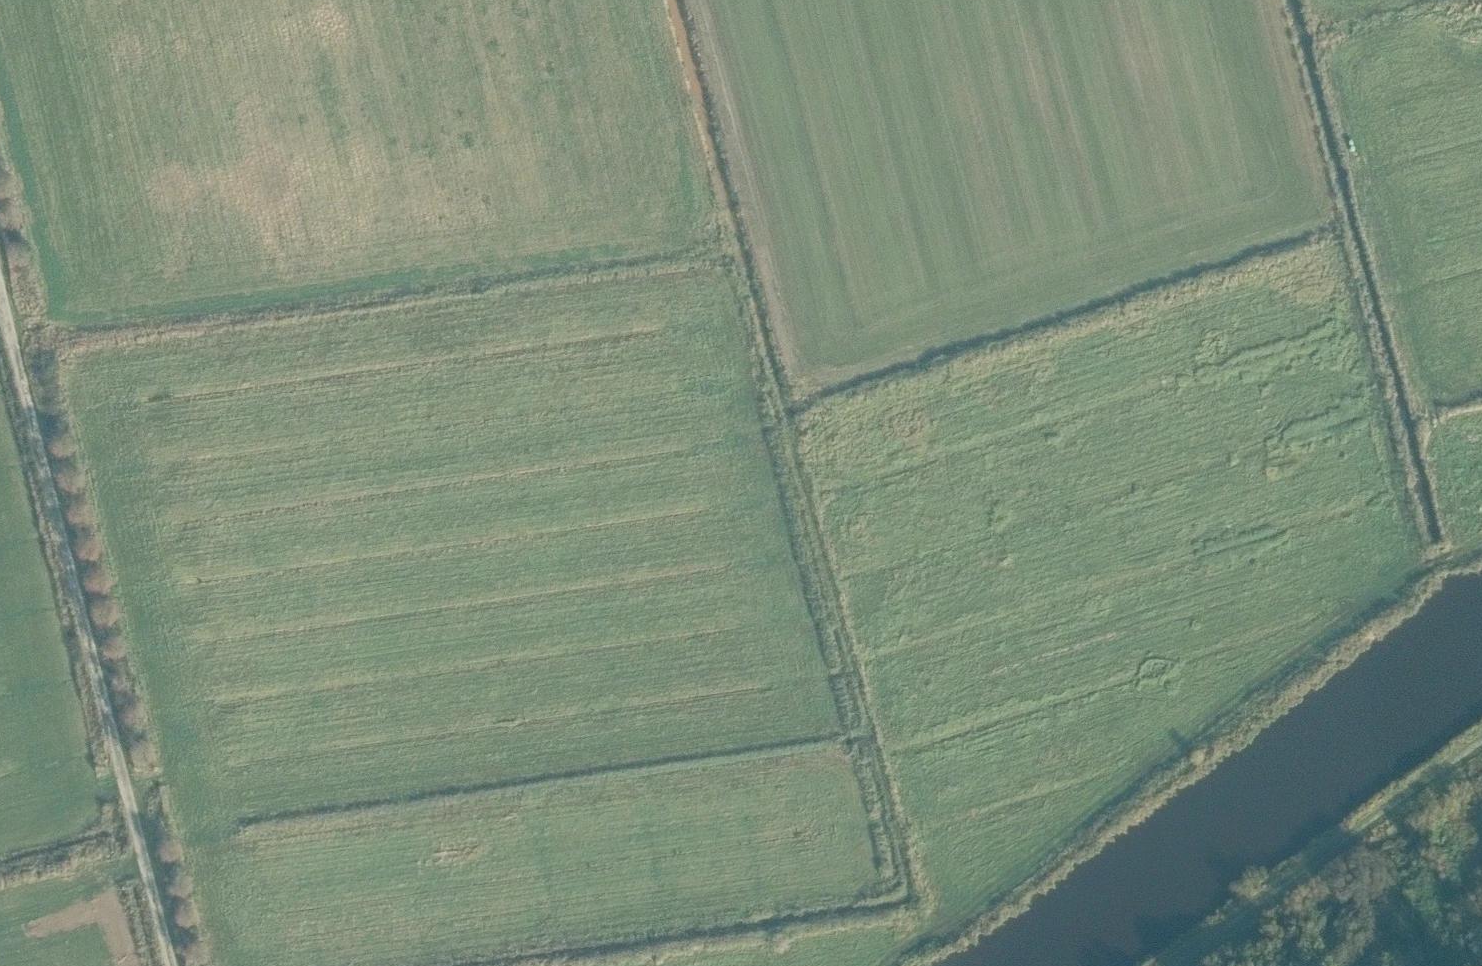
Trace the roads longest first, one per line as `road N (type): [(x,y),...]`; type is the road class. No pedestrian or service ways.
road 1 (track): [(164,965),(0,310)]

